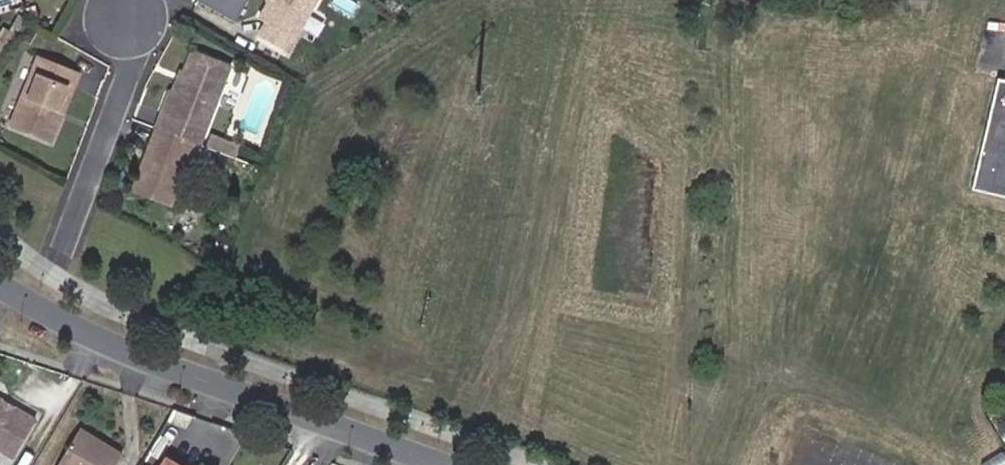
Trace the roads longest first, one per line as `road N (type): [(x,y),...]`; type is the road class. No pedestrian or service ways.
road 1 (residential): [(451,464),(133,353),(0,284)]
road 2 (residential): [(65,249),(130,73),(130,0)]

